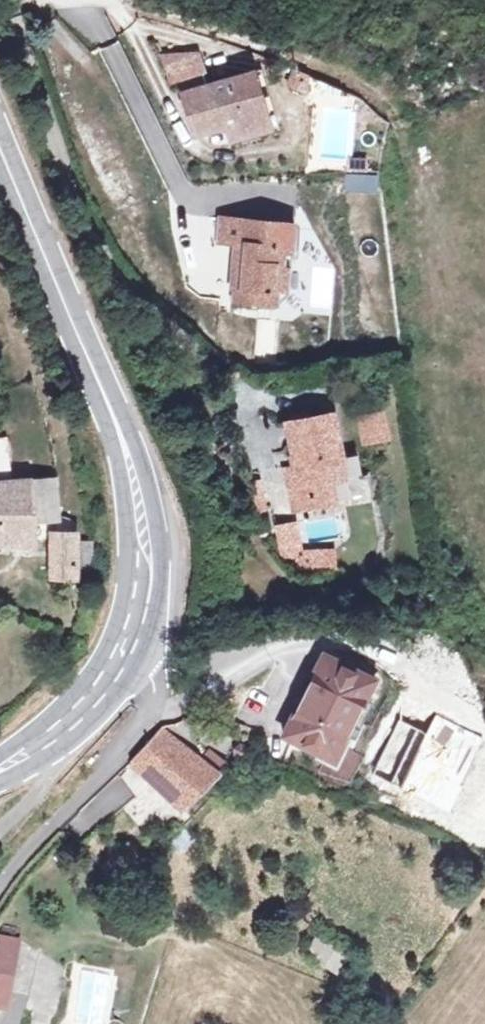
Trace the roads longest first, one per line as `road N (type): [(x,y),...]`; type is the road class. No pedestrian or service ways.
road 1 (secondary): [(0,138),(156,529),(147,610),(121,668)]
road 2 (residential): [(44,0),(41,85),(79,210),(171,336),(240,404)]
road 3 (residential): [(121,668),(155,683),(156,714),(26,852),(0,891)]
road 4 (residential): [(61,0),(85,59),(195,204)]
road 5 (secondary): [(121,668),(65,734),(0,770)]

